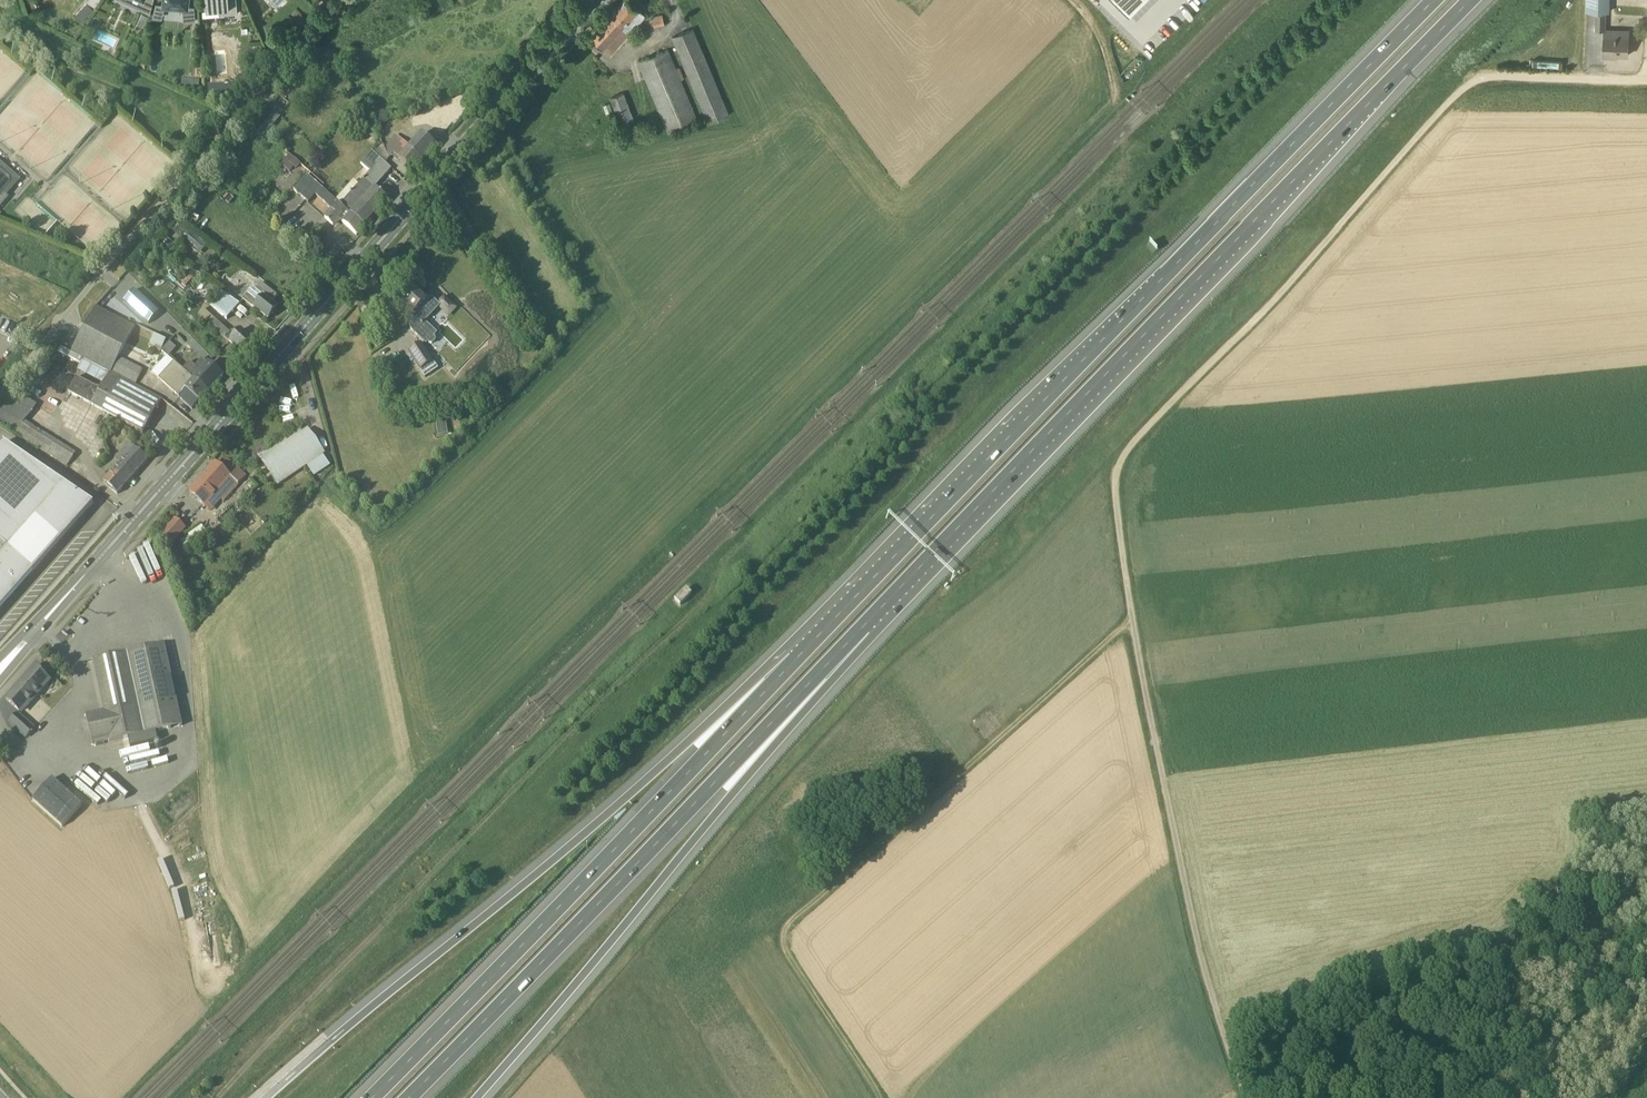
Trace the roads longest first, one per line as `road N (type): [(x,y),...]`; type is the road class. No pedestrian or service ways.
road 1 (motorway): [(1433,0),(795,658)]
road 2 (secondary): [(0,670),(596,0)]
road 3 (motorway): [(864,625),(1471,0)]
road 4 (motorway): [(795,658),(266,1097)]
road 5 (track): [(1130,620),(785,931),(782,941),(878,1097)]
road 6 (motorway): [(411,1097),(864,625)]
road 7 (unclassified): [(1247,1097),(1157,769),(1130,620),(1115,468)]
road 8 (motorway): [(476,1097),(864,625)]
road 9 (motorway): [(795,658),(371,1097)]
road 10 (track): [(1646,83),(1525,79),(1478,82),(1455,93),(1301,272),(1175,395)]
road 11 (residential): [(0,394),(345,0)]
road 12 (track): [(1017,197),(1116,99),(1103,44),(1074,0)]
road 13 (track): [(1646,983),(1475,1097)]

